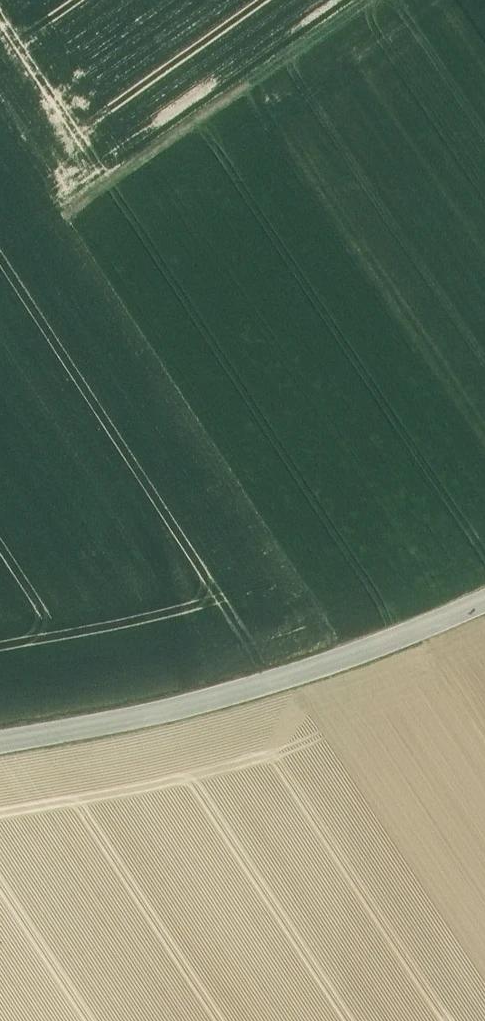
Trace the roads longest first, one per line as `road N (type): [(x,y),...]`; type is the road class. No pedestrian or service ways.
road 1 (unclassified): [(484,603),(179,713),(0,743)]
road 2 (track): [(73,208),(371,0)]

